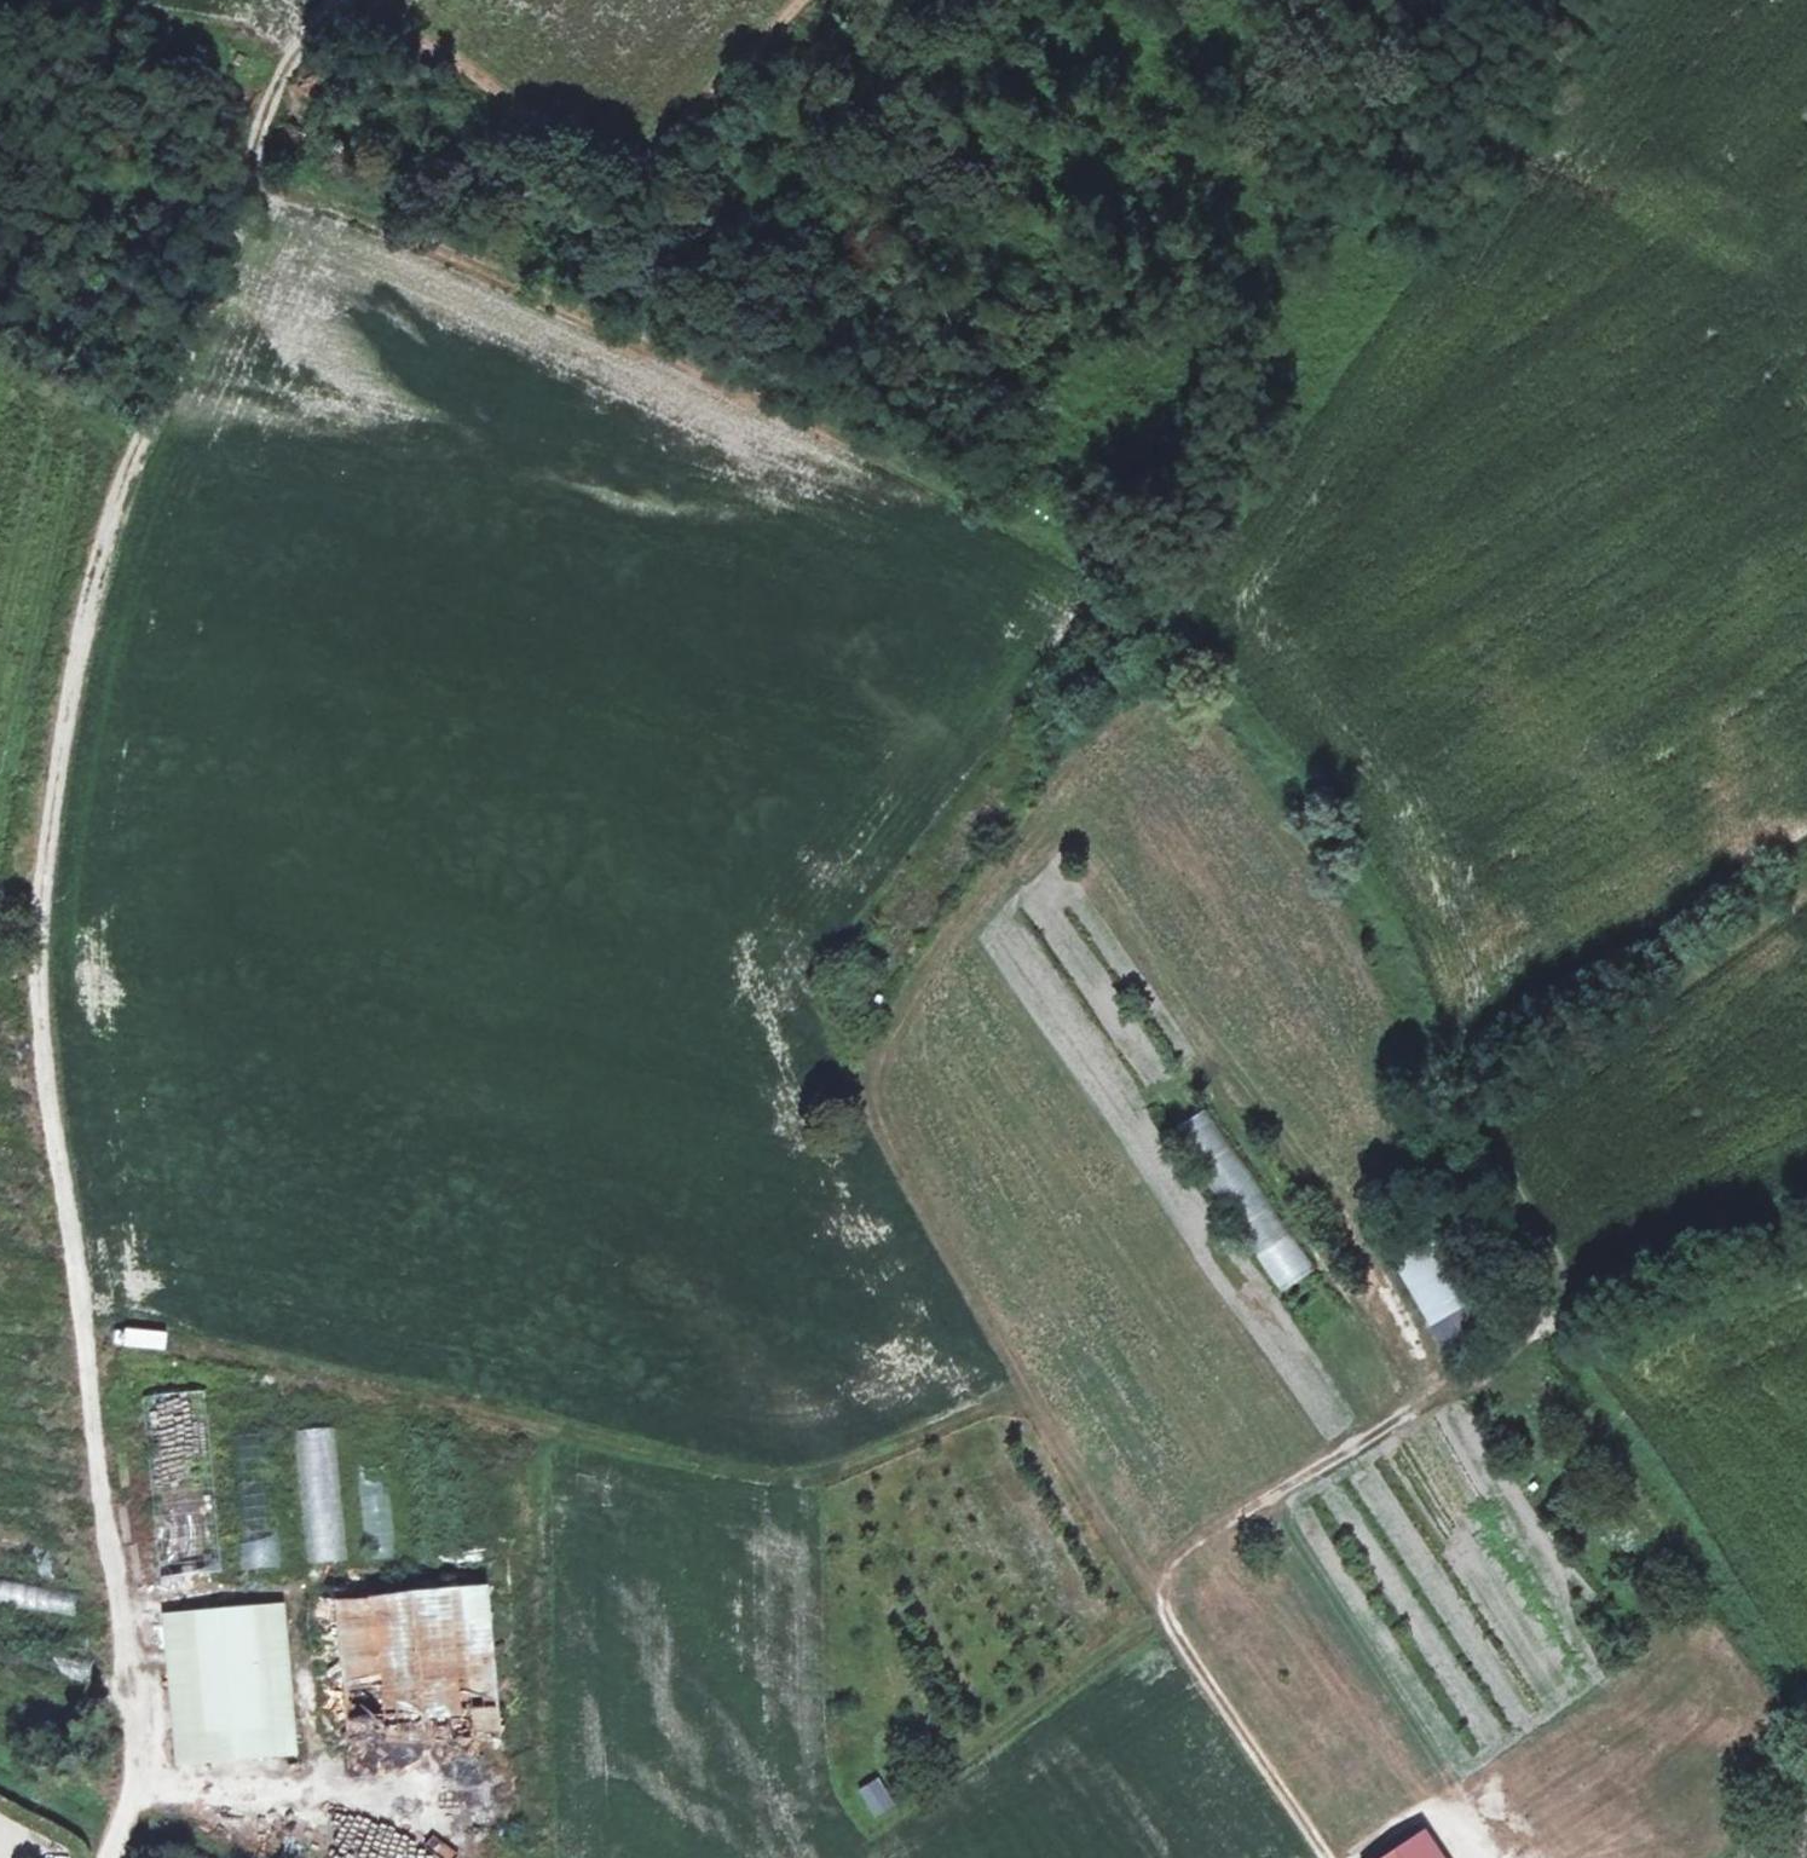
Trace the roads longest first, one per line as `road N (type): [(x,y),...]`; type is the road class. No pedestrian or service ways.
road 1 (track): [(108,1857),(140,1745),(90,1339),(24,945)]
road 2 (track): [(1170,1623),(1324,1857)]

